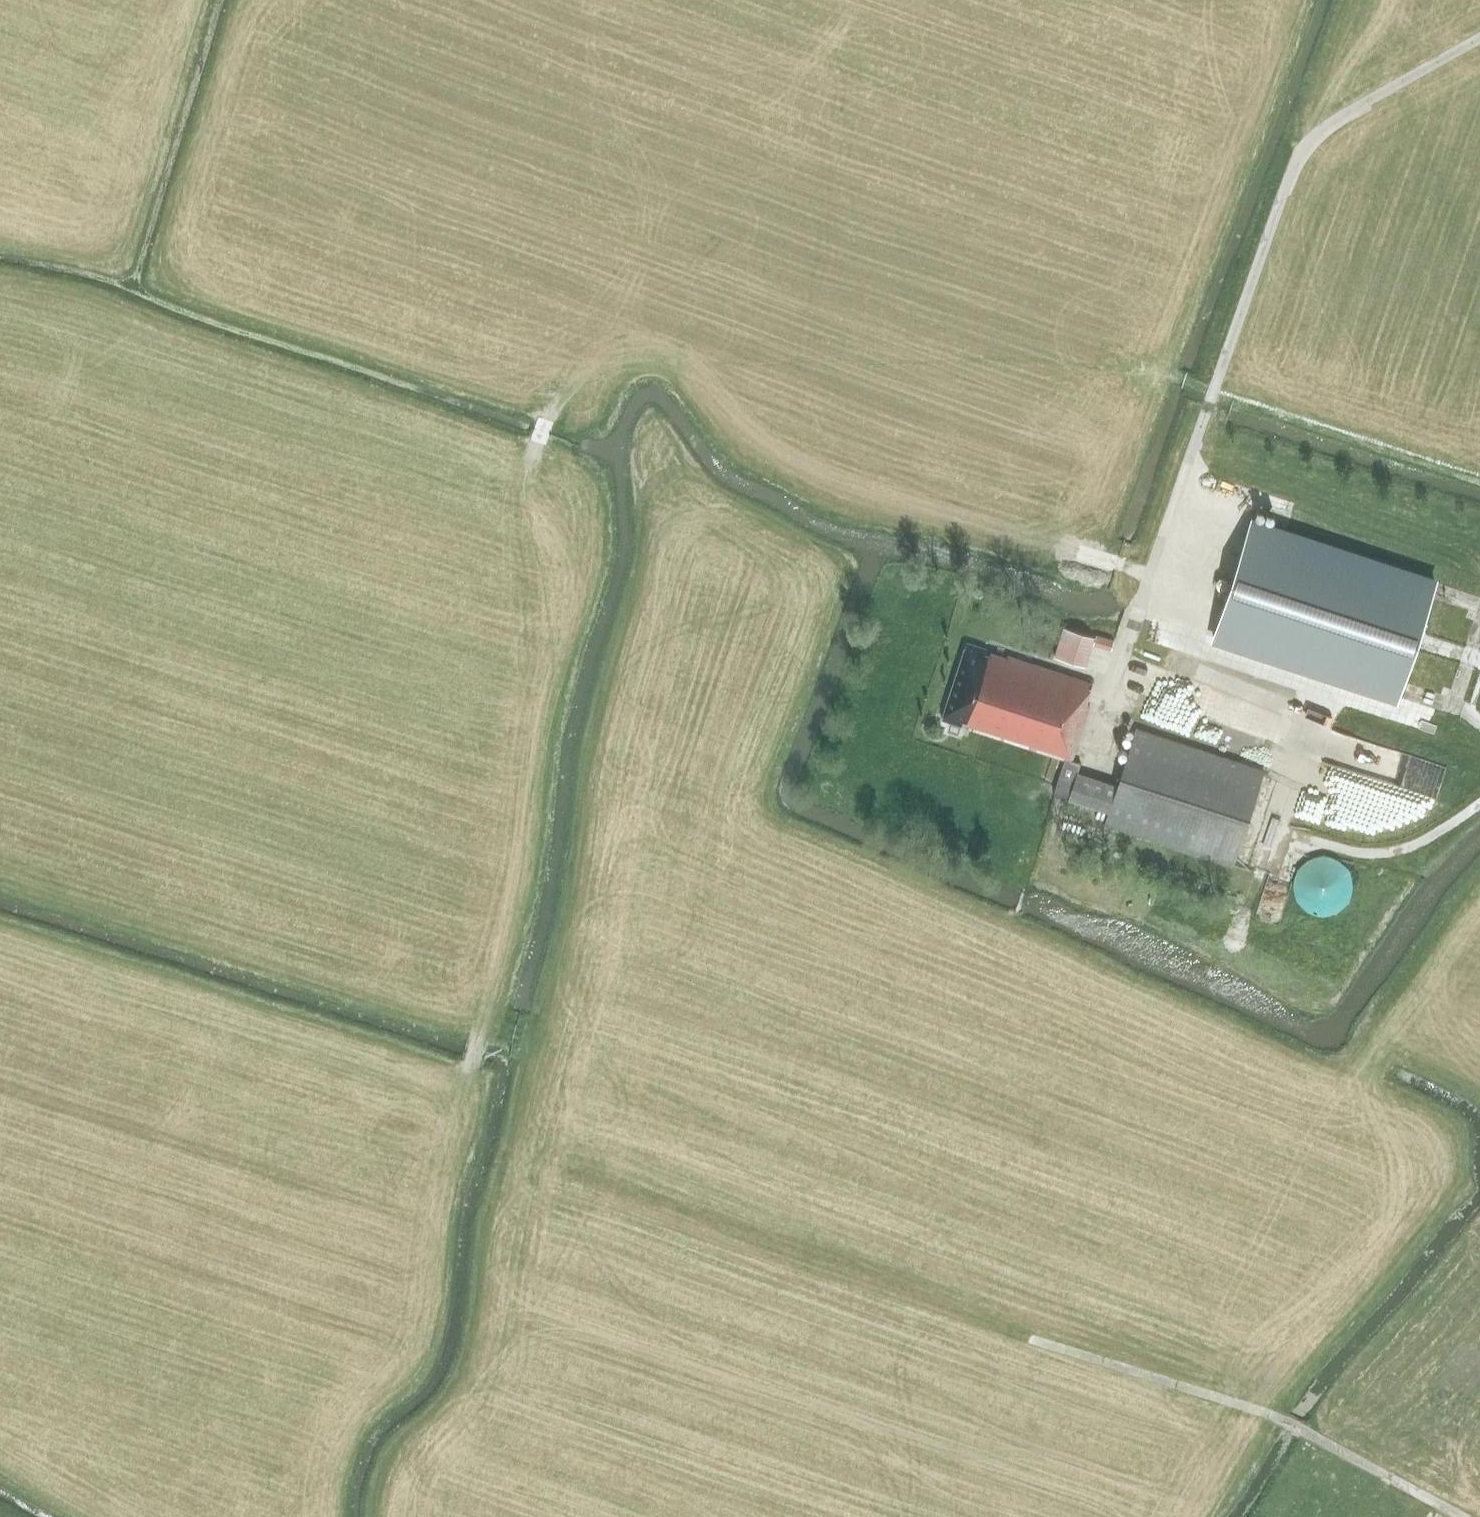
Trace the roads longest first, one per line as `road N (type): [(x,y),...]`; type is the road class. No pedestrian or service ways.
road 1 (unclassified): [(1134,623),(1293,164),(1312,137),(1479,34)]

